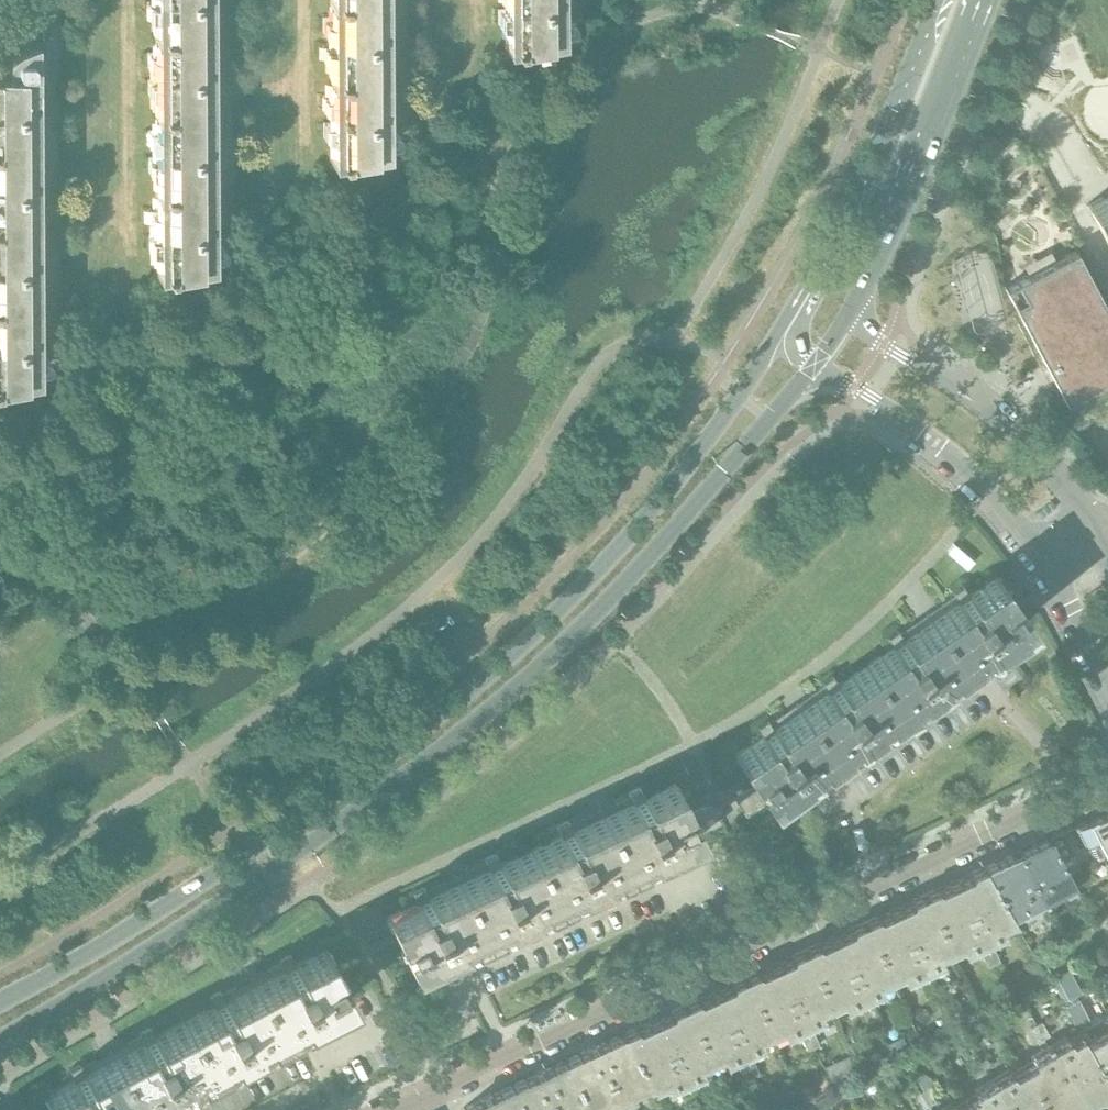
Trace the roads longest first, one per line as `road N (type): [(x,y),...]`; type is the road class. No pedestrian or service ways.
road 1 (secondary): [(0,1041),(282,866),(497,703),(633,575),(816,363)]
road 2 (secondary): [(783,338),(655,511),(505,665),(265,842),(0,1004)]
road 3 (residential): [(418,1101),(1107,778)]
road 4 (secondary): [(939,0),(840,235),(783,338)]
road 5 (secondary): [(845,315),(890,235),(986,0)]
road 6 (residential): [(1104,538),(1005,427),(845,315)]
road 7 (residential): [(816,363),(901,420),(984,494),(1044,570)]
road 8 (residential): [(1044,570),(1107,694)]

